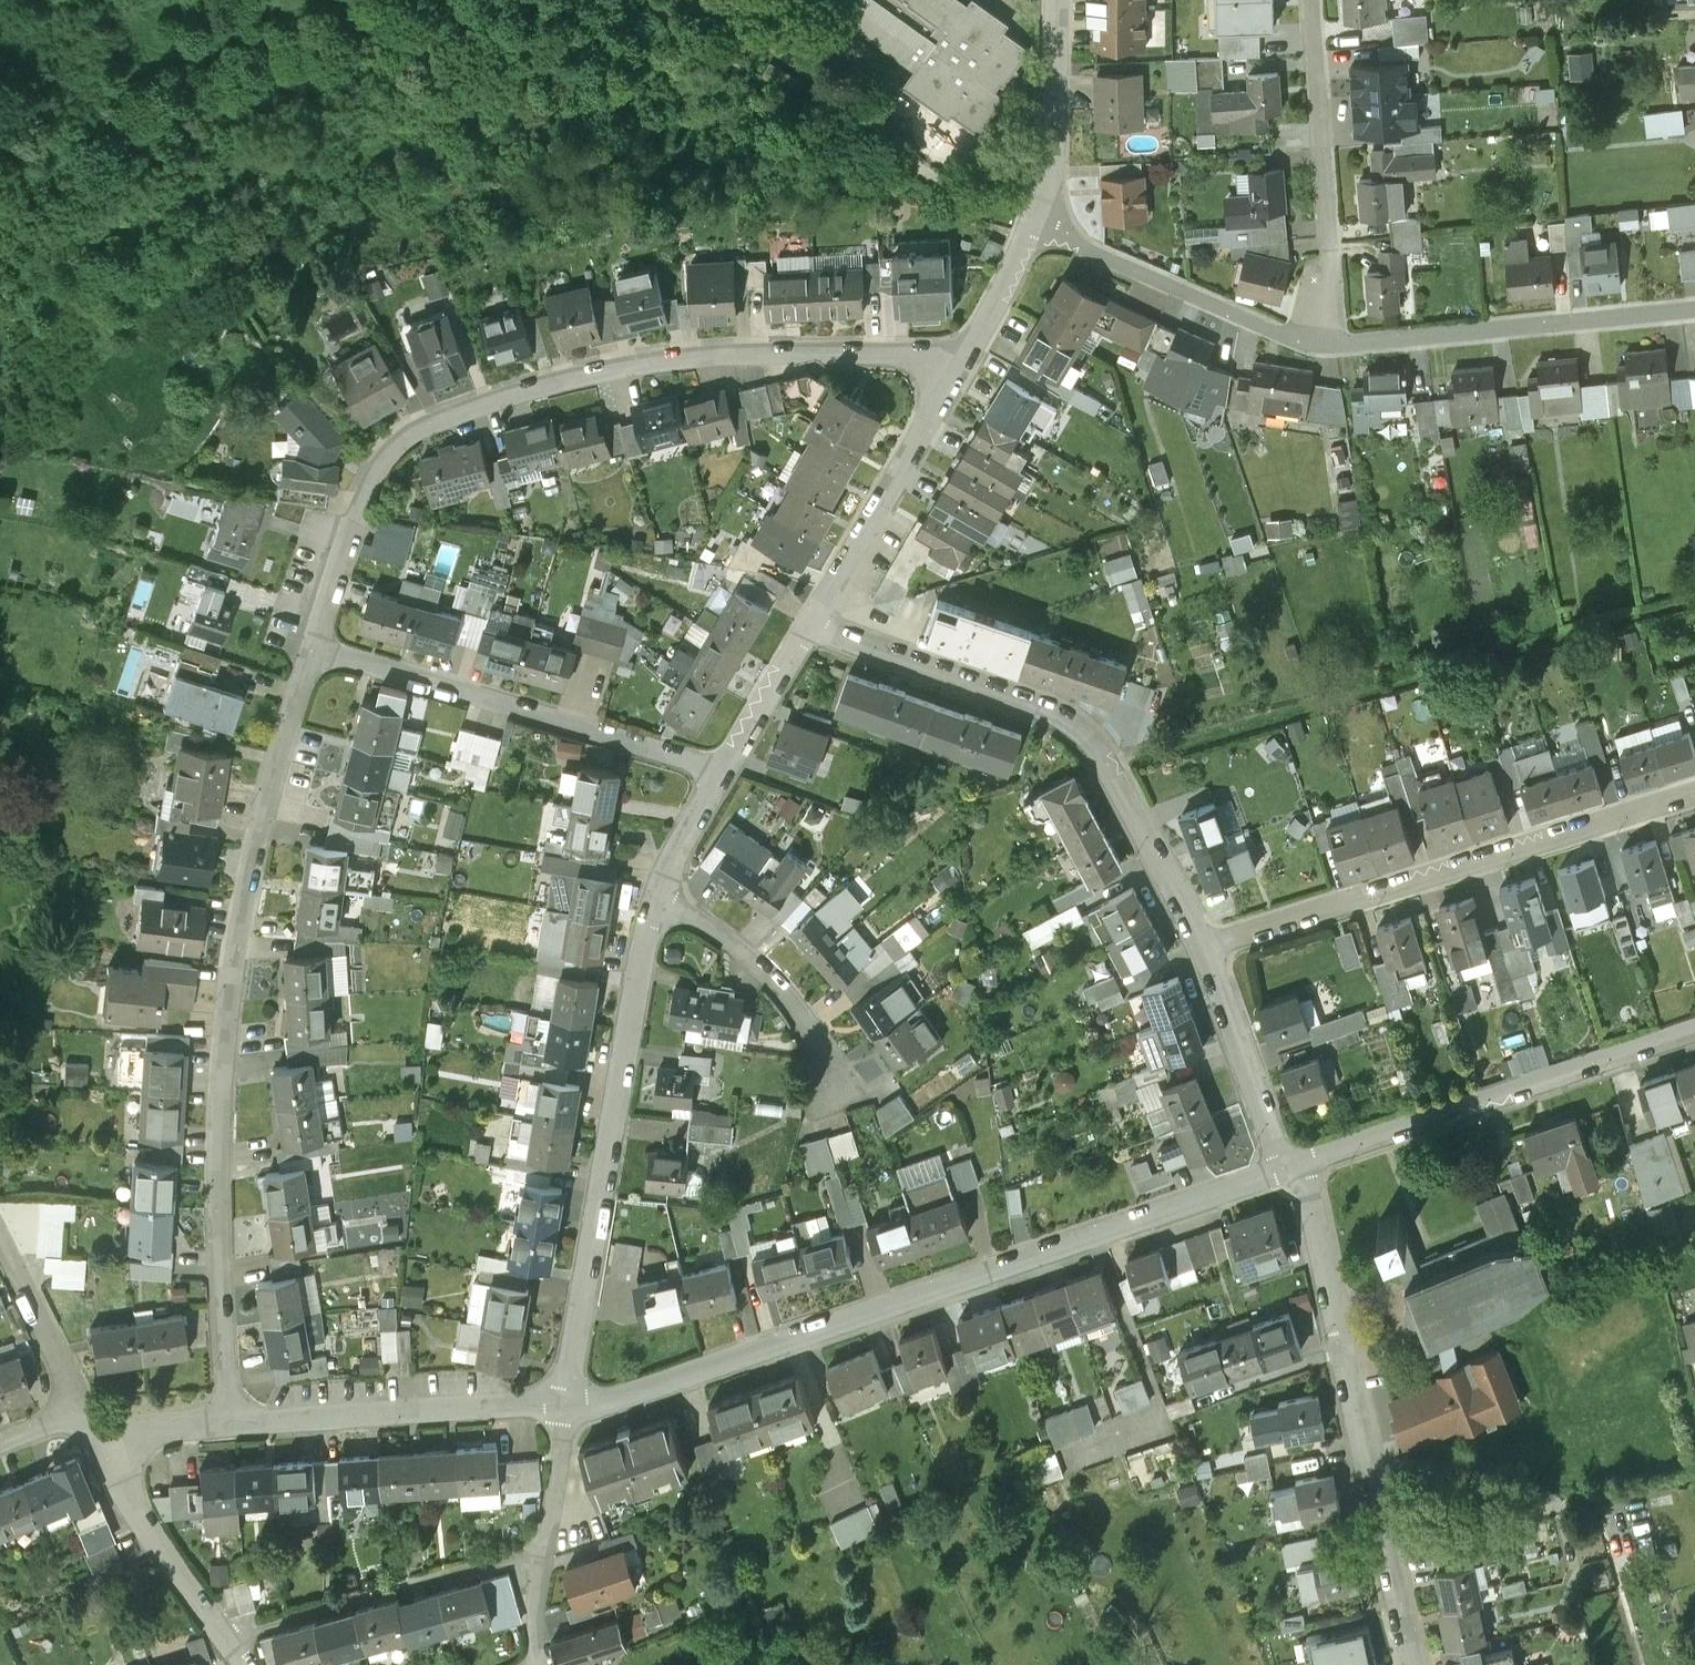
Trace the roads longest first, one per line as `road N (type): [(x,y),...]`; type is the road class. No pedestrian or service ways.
road 1 (residential): [(314,649),(366,505),(400,451),(440,421),(512,394),(651,363),(758,351),(882,349),(958,369)]
road 2 (residential): [(241,1410),(229,1287),(227,1113),(239,969),(272,794),(314,649)]
road 3 (residential): [(569,1408),(756,1353),(1290,1170)]
road 4 (residential): [(1204,949),(1112,767),(1075,721),(1010,687),(805,630)]
road 5 (residential): [(662,899),(569,1408)]
road 6 (residential): [(1204,949),(1694,795)]
road 7 (residential): [(314,649),(722,768)]
road 8 (residential): [(1304,1166),(1694,1031)]
road 9 (residential): [(1694,310),(1334,344)]
road 10 (residential): [(1314,0),(1334,344)]
road 11 (residential): [(220,1634),(404,1576),(541,1545)]
road 12 (residential): [(241,1410),(569,1408)]
road 13 (residential): [(1418,1664),(1341,1347)]
road 14 (residential): [(1334,344),(1261,326),(1036,222)]
road 15 (residential): [(958,369),(805,630)]
road 16 (residential): [(78,1410),(160,1551),(220,1634)]
road 17 (residential): [(662,899),(701,912),(747,946),(827,1047),(832,1081)]
road 18 (residential): [(1290,1170),(1204,949)]
road 19 (residential): [(1055,0),(1052,140),(1036,222)]
road 20 (residential): [(0,1242),(78,1410)]
road 21 (residential): [(1341,1347),(1304,1166)]
road 22 (residential): [(1036,222),(958,369)]
road 23 (residential): [(78,1410),(241,1410)]
road 24 (residential): [(805,630),(722,768)]
road 25 (residential): [(722,768),(662,899)]
road 26 (residential): [(541,1545),(569,1408)]
road 27 (residential): [(1341,1347),(1207,1383)]
road 28 (residential): [(542,1664),(533,1596),(541,1545)]

